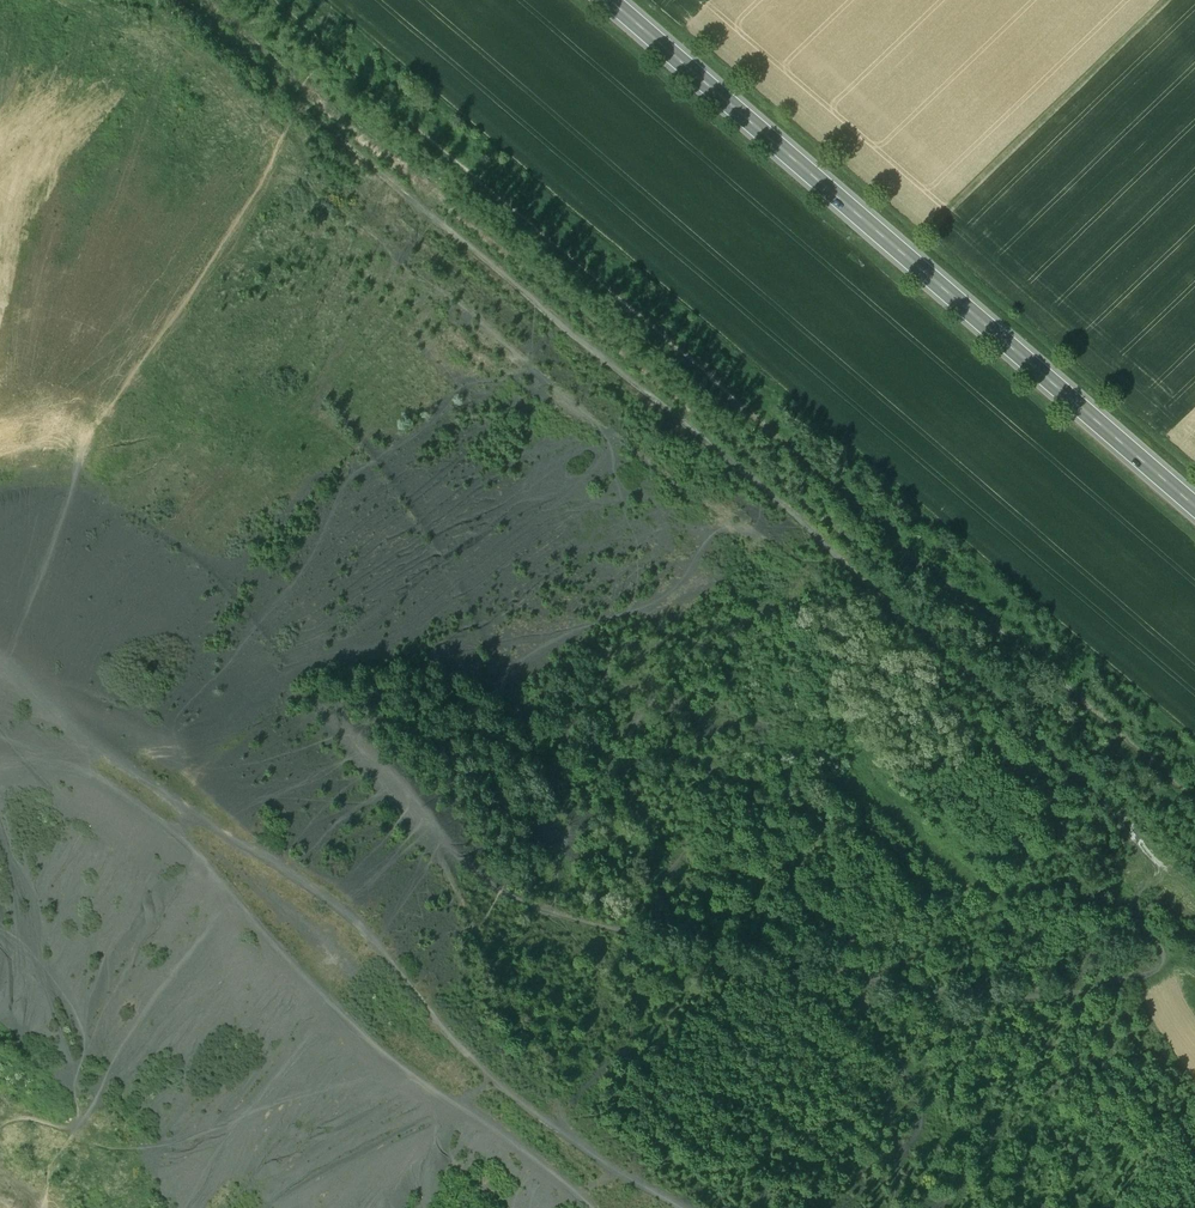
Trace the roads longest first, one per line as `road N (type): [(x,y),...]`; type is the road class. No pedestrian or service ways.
road 1 (track): [(181,0),(457,241),(748,477),(1194,886)]
road 2 (track): [(281,0),(1194,797)]
road 3 (primary): [(615,0),(1194,503)]
road 4 (track): [(684,1207),(572,1137),(468,1055),(365,931),(294,874),(166,800),(106,755)]
road 5 (track): [(925,232),(1163,0)]
road 6 (track): [(471,1104),(572,1176),(595,1207)]

